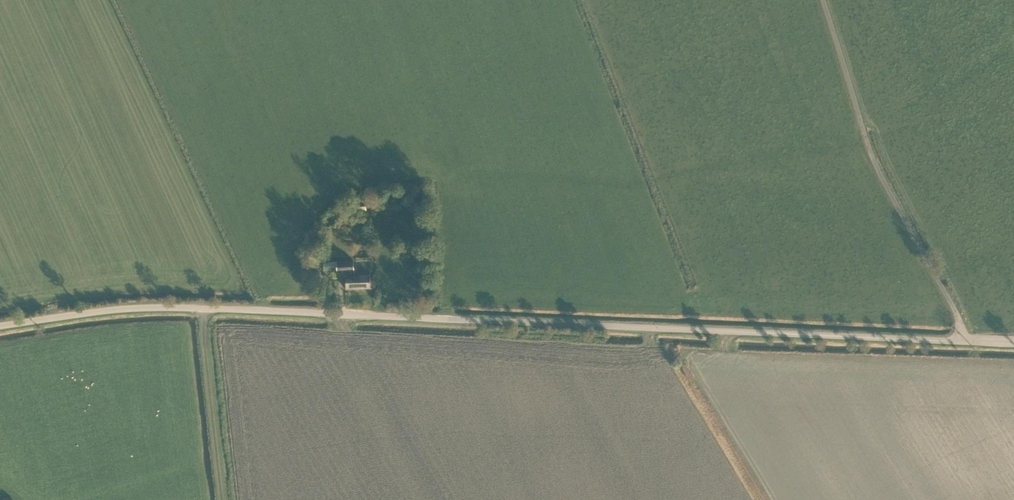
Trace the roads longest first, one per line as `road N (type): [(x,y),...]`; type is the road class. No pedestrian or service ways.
road 1 (tertiary): [(0,325),(199,307),(1013,343)]

